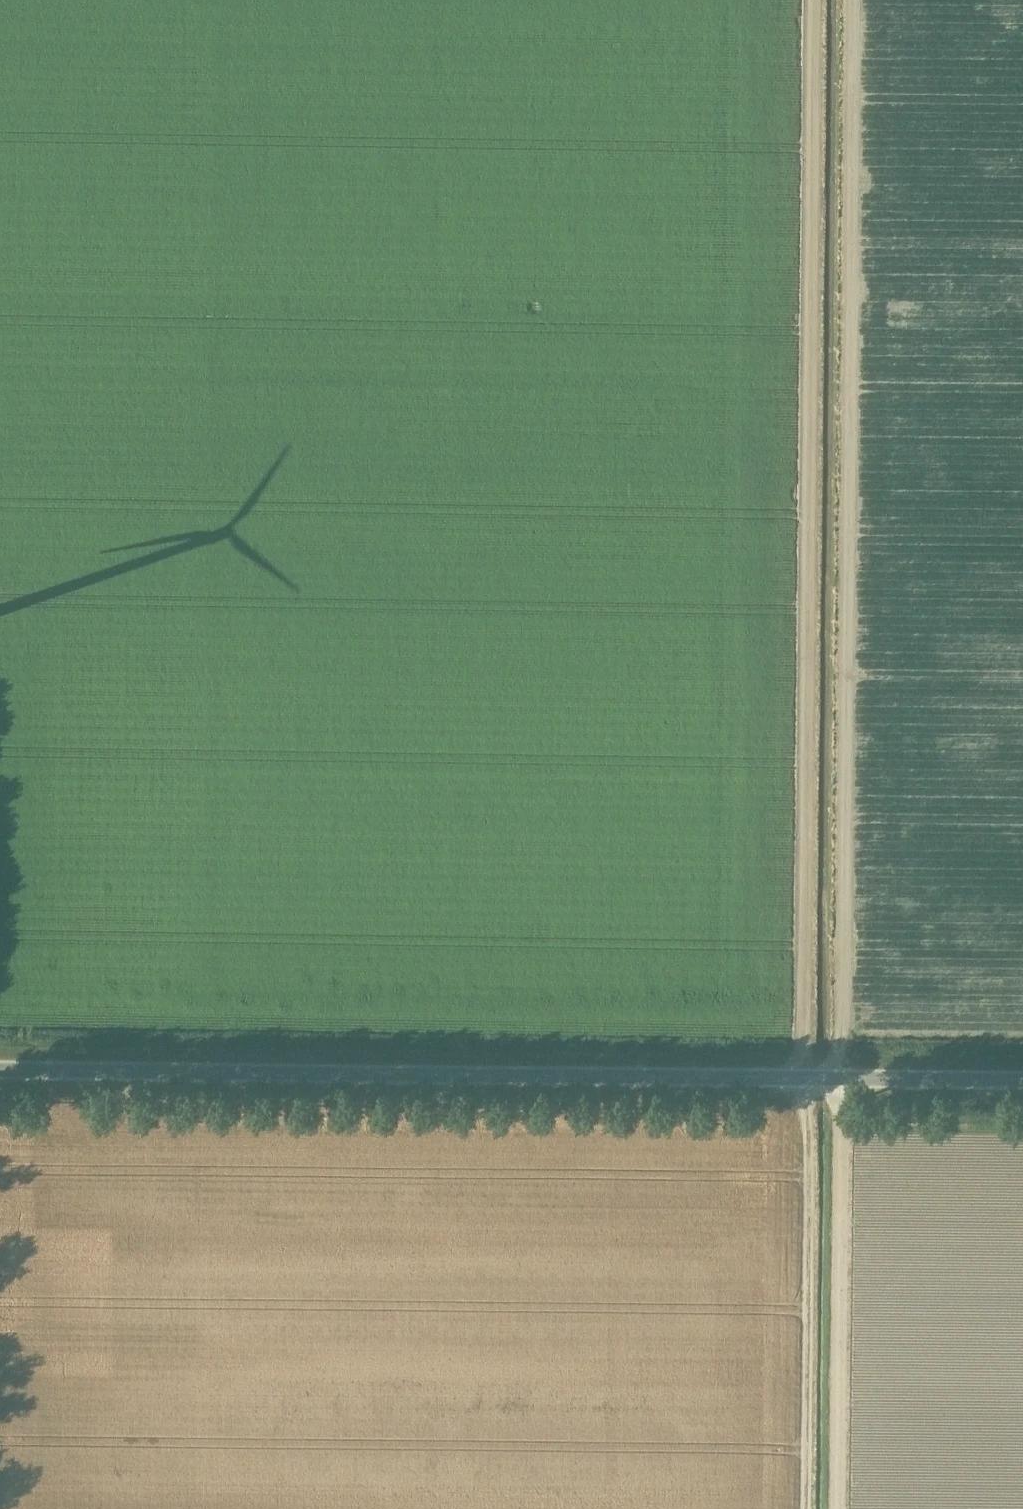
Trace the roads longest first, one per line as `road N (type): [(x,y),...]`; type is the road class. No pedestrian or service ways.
road 1 (unclassified): [(1022,1079),(0,1069)]

